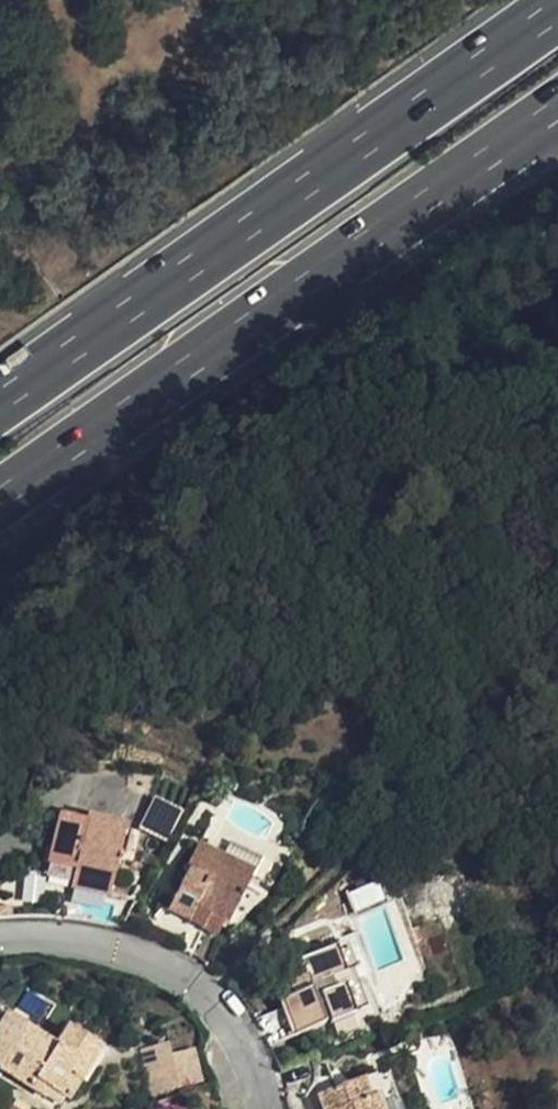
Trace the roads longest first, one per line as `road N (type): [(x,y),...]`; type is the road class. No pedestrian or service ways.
road 1 (motorway): [(557,13),(0,403)]
road 2 (motorway): [(0,499),(557,109)]
road 3 (residential): [(0,941),(99,942),(206,988),(266,1108)]

